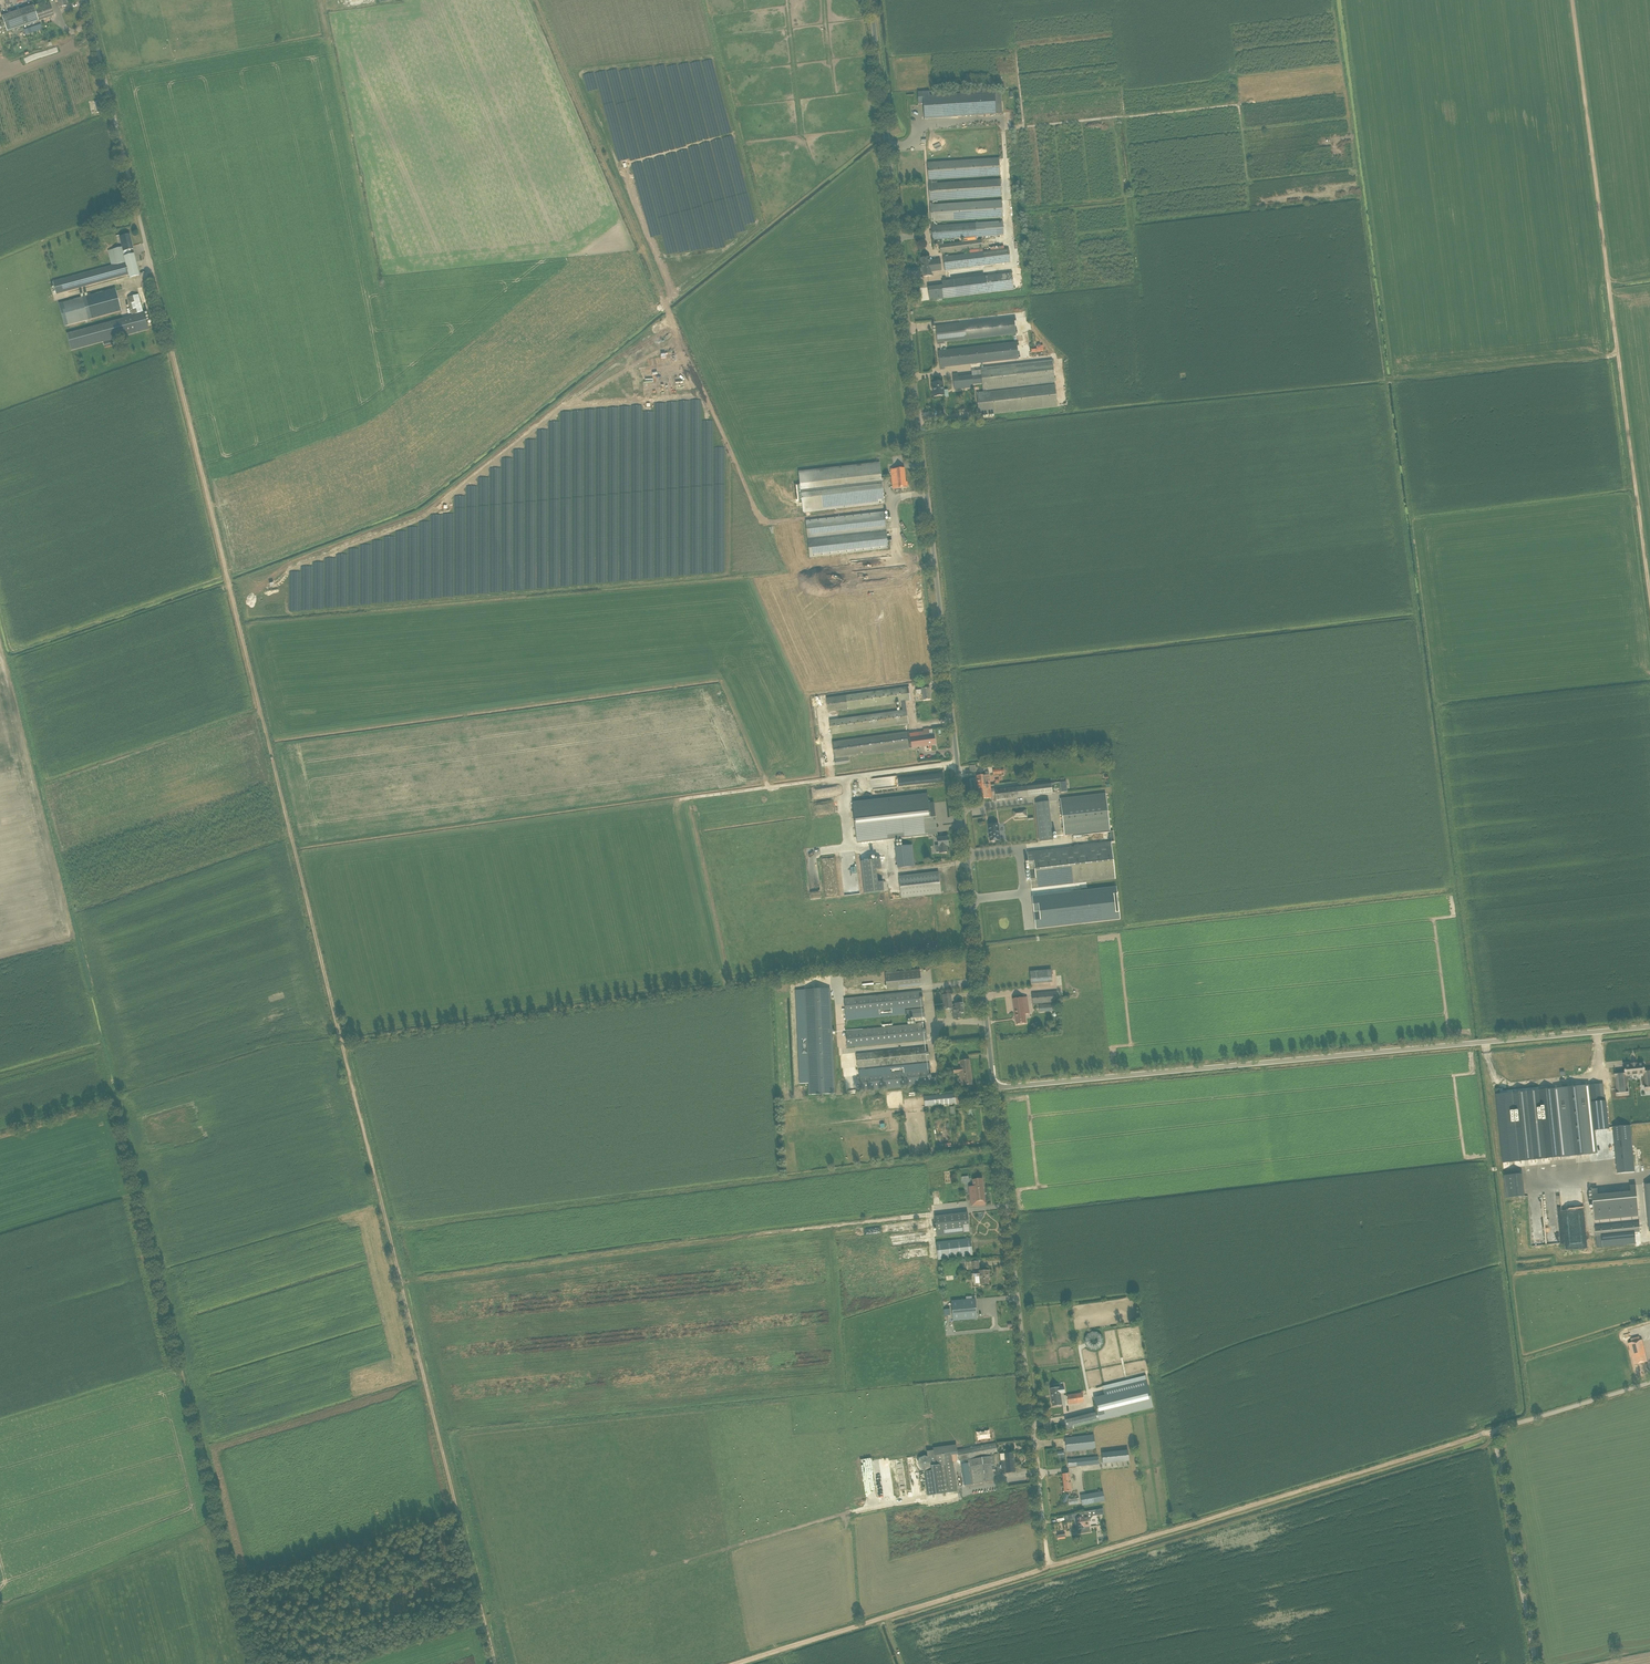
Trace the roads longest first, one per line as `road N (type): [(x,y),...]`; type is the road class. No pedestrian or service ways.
road 1 (track): [(153,282),(494,1663)]
road 2 (unclassified): [(998,1088),(871,0)]
road 3 (track): [(1494,1430),(738,1663)]
road 4 (unclassified): [(998,1088),(1649,1026)]
road 5 (track): [(1572,0),(1649,587)]
road 6 (track): [(901,1218),(400,1283)]
road 7 (unclassified): [(1049,1568),(998,1088)]
road 8 (track): [(1413,613),(946,668)]
road 9 (track): [(483,1619),(850,1512)]
road 10 (track): [(392,361),(320,0)]
road 11 (track): [(669,312),(535,0)]
road 12 (unclassified): [(153,282),(85,0)]
road 13 (track): [(1380,378),(1619,355)]
road 14 (unclassified): [(1538,1663),(1494,1430)]
road 15 (unclassified): [(1649,1383),(1494,1430)]

